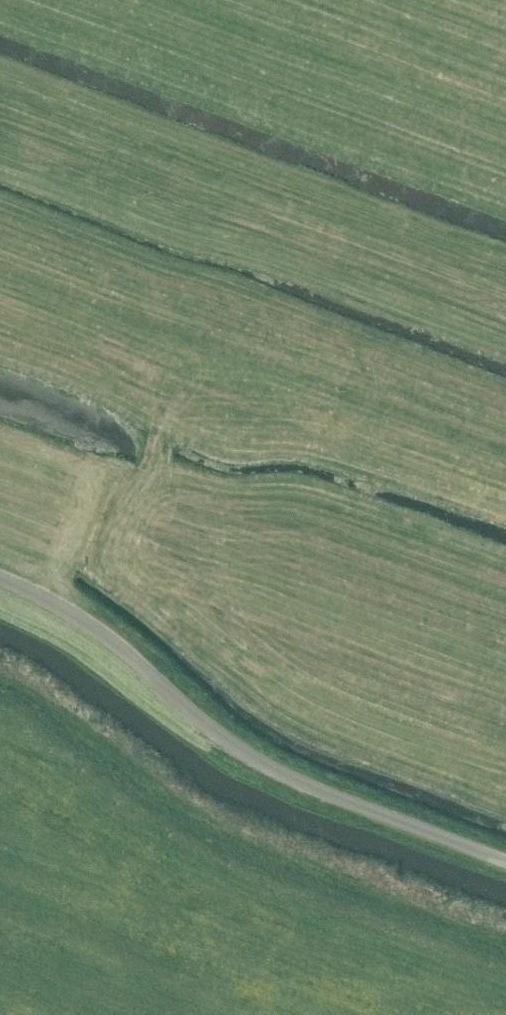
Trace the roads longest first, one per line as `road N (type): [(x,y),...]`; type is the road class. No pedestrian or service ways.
road 1 (unclassified): [(505,864),(303,790),(228,746),(120,648),(0,580)]

